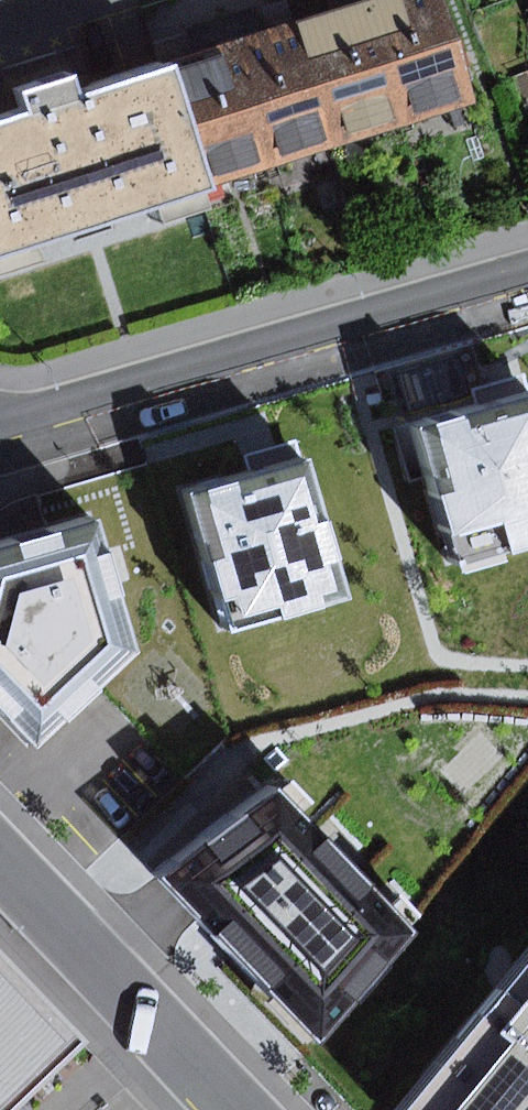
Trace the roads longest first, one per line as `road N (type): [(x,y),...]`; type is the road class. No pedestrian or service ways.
road 1 (residential): [(527,280),(0,442)]
road 2 (residential): [(234,1109),(0,862)]

